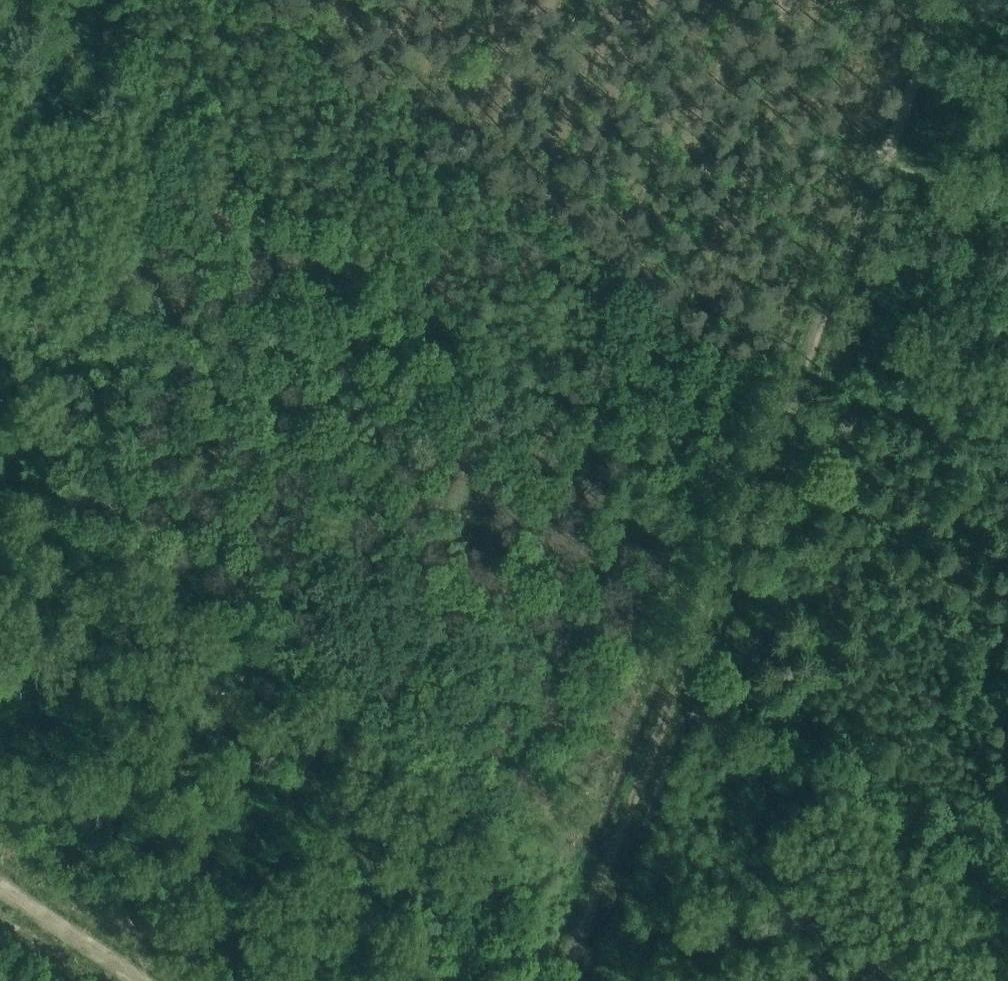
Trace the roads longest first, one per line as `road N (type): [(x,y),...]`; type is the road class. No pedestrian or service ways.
road 1 (track): [(555,980),(723,547)]
road 2 (track): [(723,547),(879,143)]
road 3 (track): [(138,980),(0,887)]
road 4 (track): [(879,143),(944,0)]

